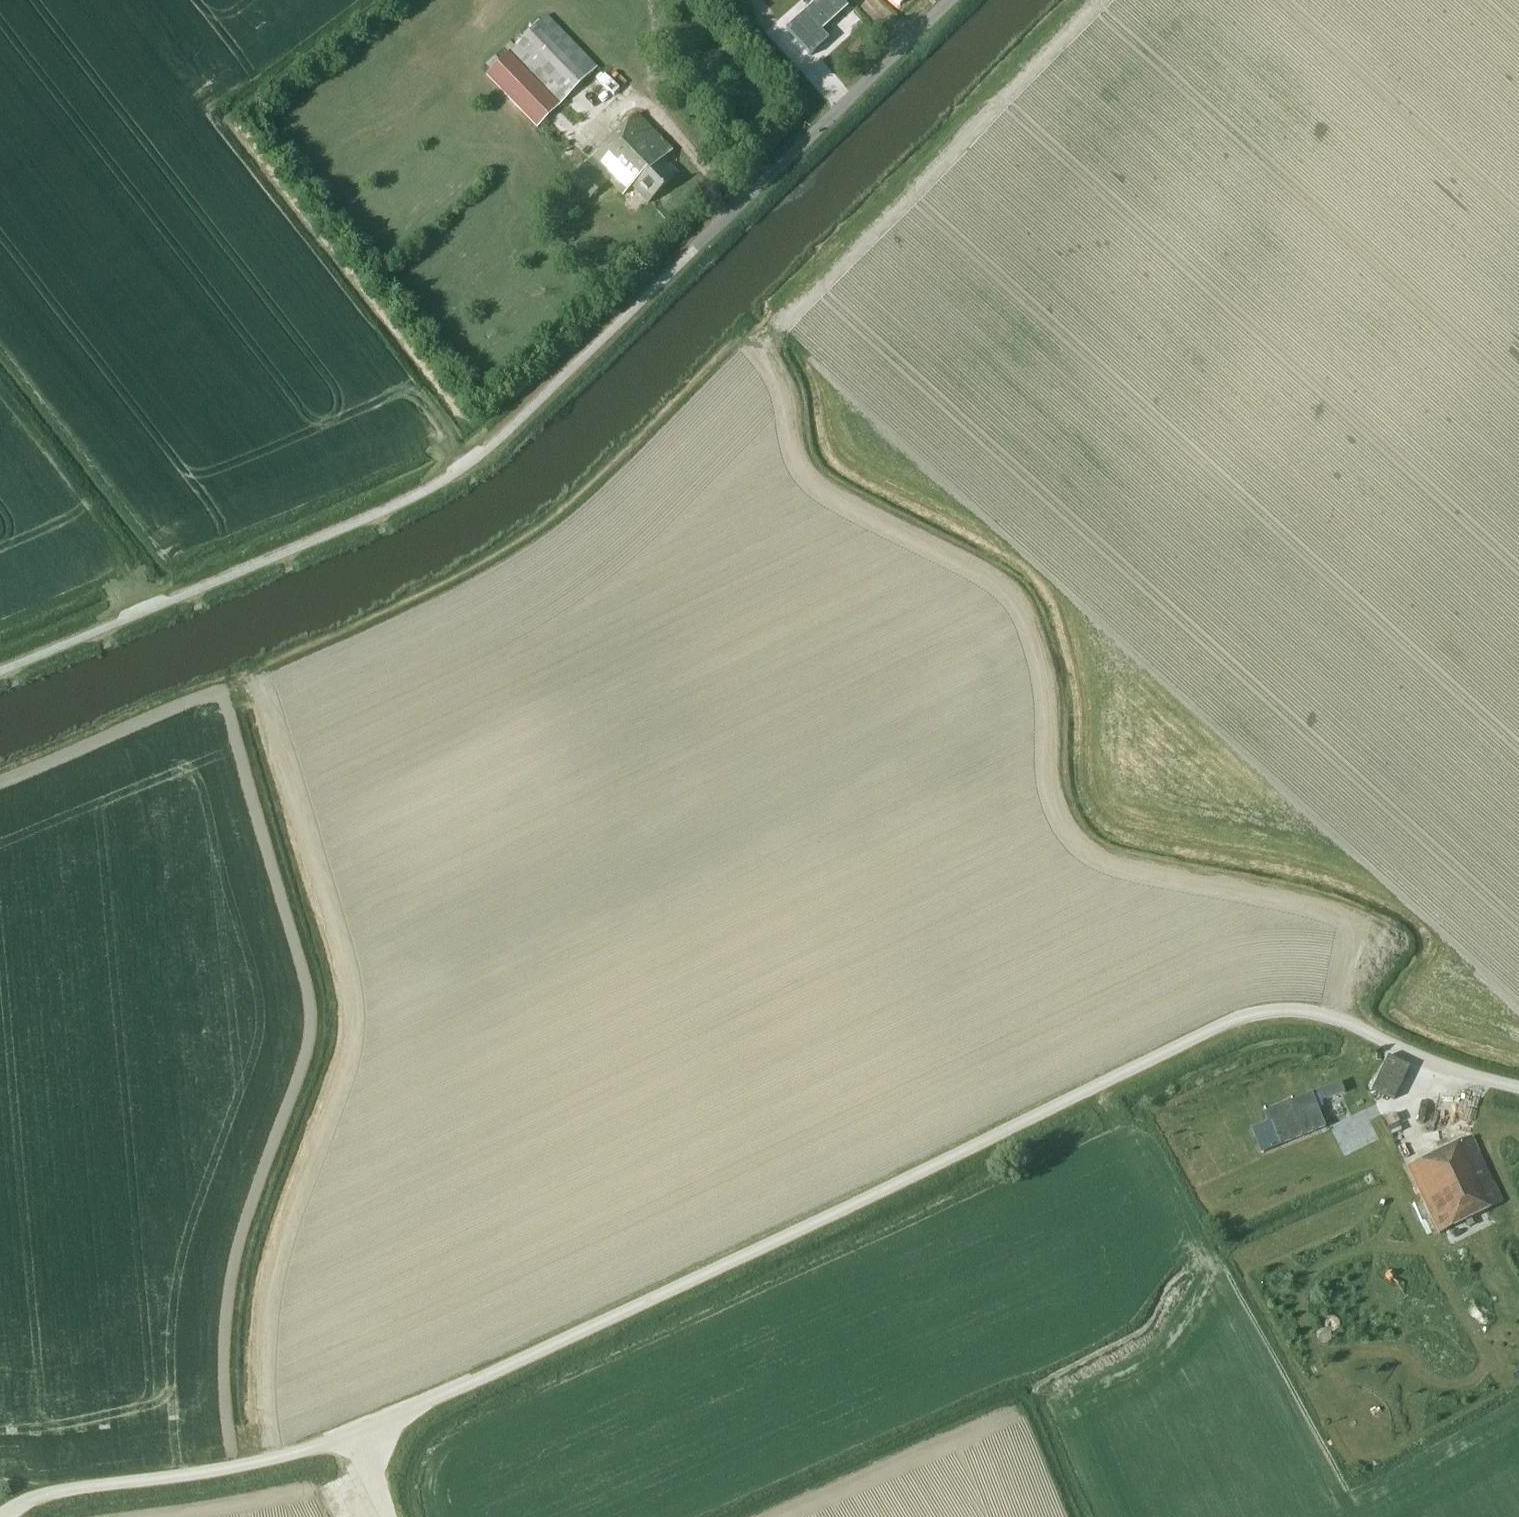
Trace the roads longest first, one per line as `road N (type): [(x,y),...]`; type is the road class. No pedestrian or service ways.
road 1 (unclassified): [(1518,1088),(1451,1073),(1332,1017),(1278,1010),(1221,1025),(540,1356),(370,1425),(246,1464),(29,1499),(0,1515)]
road 2 (unclassified): [(700,242),(952,0)]

